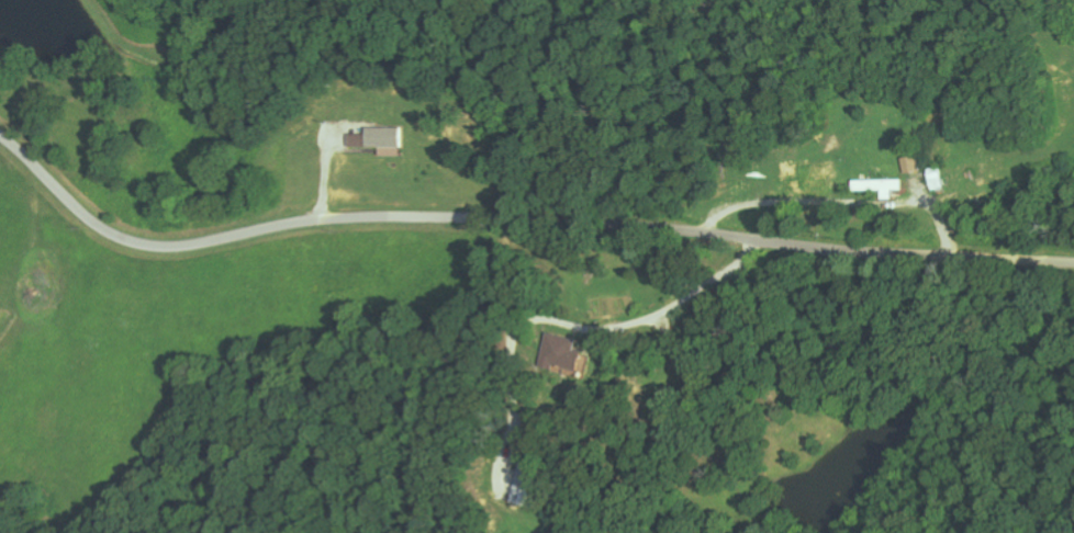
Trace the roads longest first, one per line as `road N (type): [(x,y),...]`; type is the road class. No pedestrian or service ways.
road 1 (residential): [(1073,263),(693,229),(414,217),(171,243),(113,229),(0,131)]
road 2 (residential): [(253,478),(555,366),(693,229)]
road 3 (residential): [(253,478),(234,235)]

